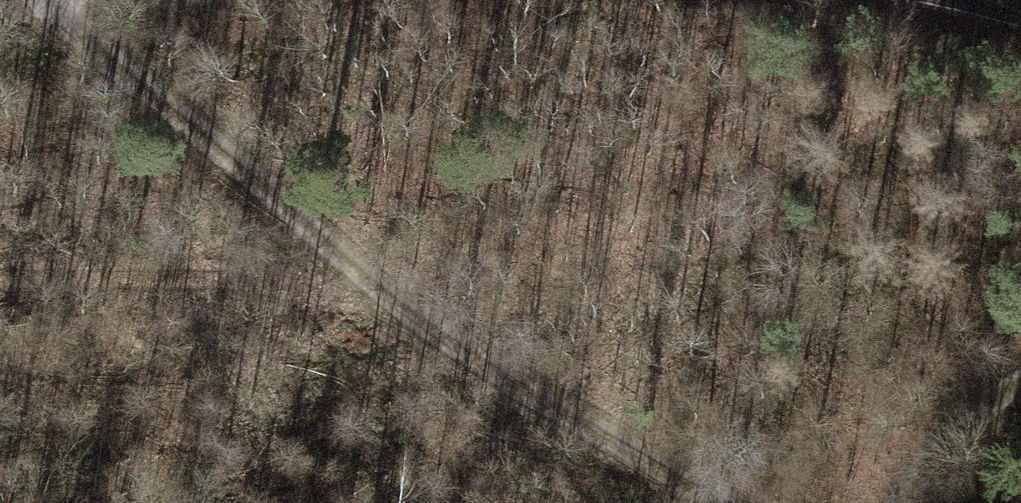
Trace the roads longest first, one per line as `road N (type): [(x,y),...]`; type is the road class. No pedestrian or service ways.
road 1 (track): [(394,304),(41,0)]
road 2 (track): [(394,304),(0,229)]
road 3 (track): [(703,502),(394,304)]
road 4 (track): [(882,502),(927,420),(1020,370)]

